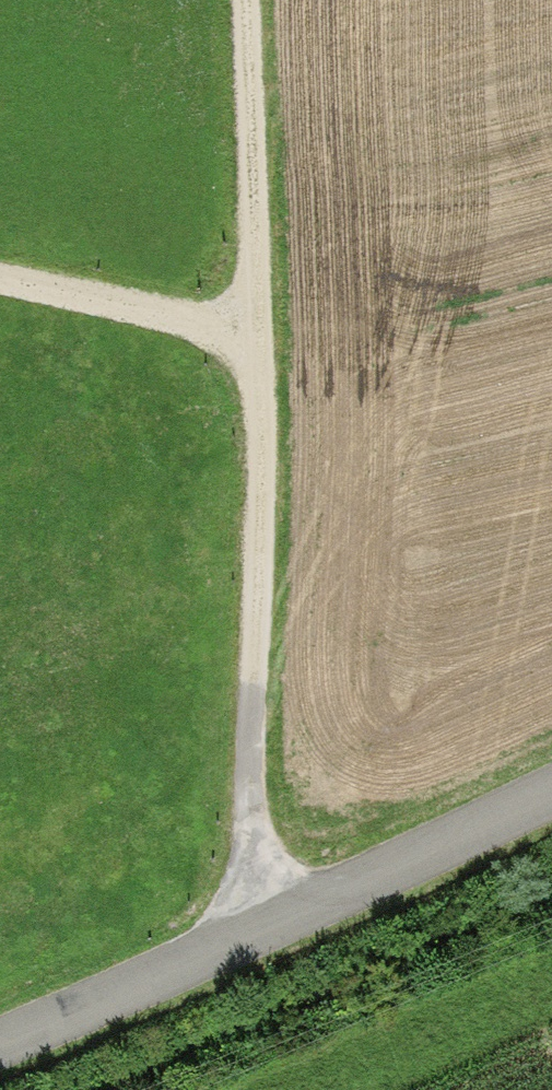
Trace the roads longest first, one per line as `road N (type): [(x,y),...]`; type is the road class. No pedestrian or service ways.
road 1 (unclassified): [(0,1038),(551,791)]
road 2 (track): [(248,932),(244,330)]
road 3 (track): [(246,0),(244,330)]
road 4 (track): [(244,330),(0,280)]

